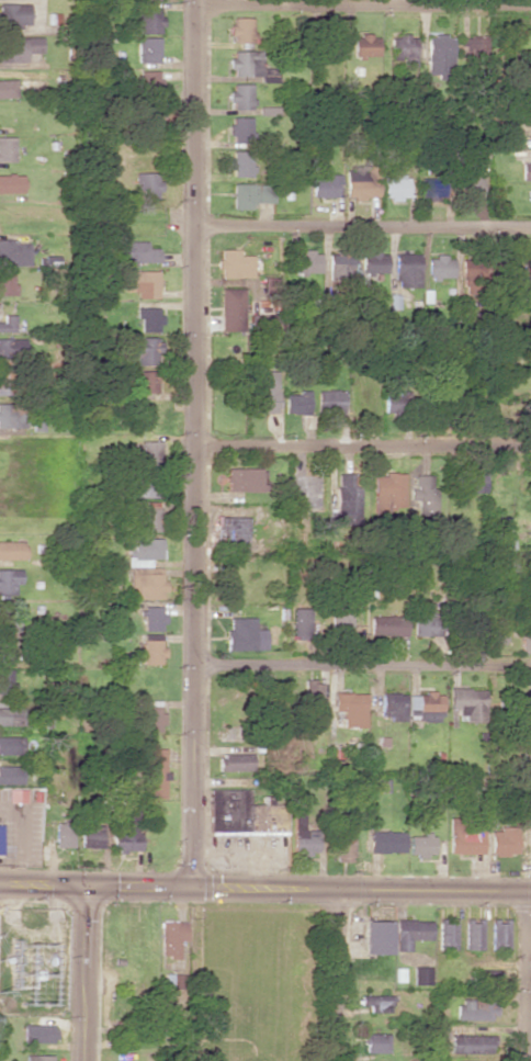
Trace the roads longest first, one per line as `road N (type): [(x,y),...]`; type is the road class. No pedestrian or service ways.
road 1 (residential): [(192,890),(196,0)]
road 2 (tertiary): [(530,892),(78,888)]
road 3 (residential): [(530,667),(193,667)]
road 4 (residential): [(530,449),(195,444)]
road 5 (residential): [(530,222),(196,225)]
road 6 (residential): [(530,6),(196,5)]
road 7 (tertiary): [(77,1060),(78,888)]
road 8 (residential): [(339,1060),(342,891)]

